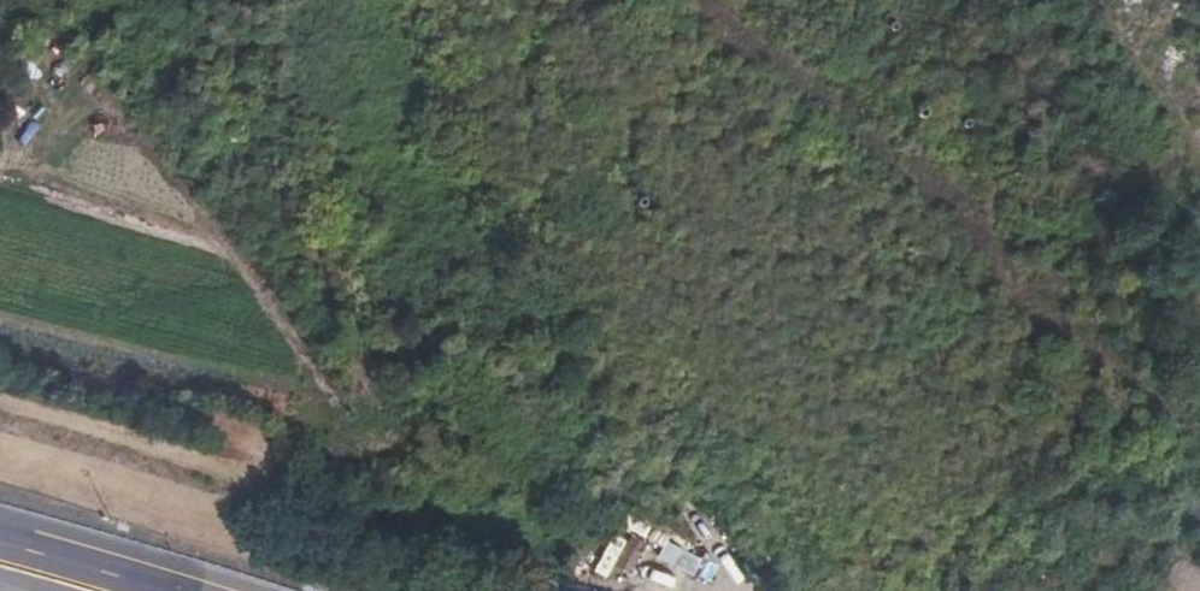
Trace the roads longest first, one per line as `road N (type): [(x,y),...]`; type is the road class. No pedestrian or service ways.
road 1 (track): [(413,534),(598,590)]

